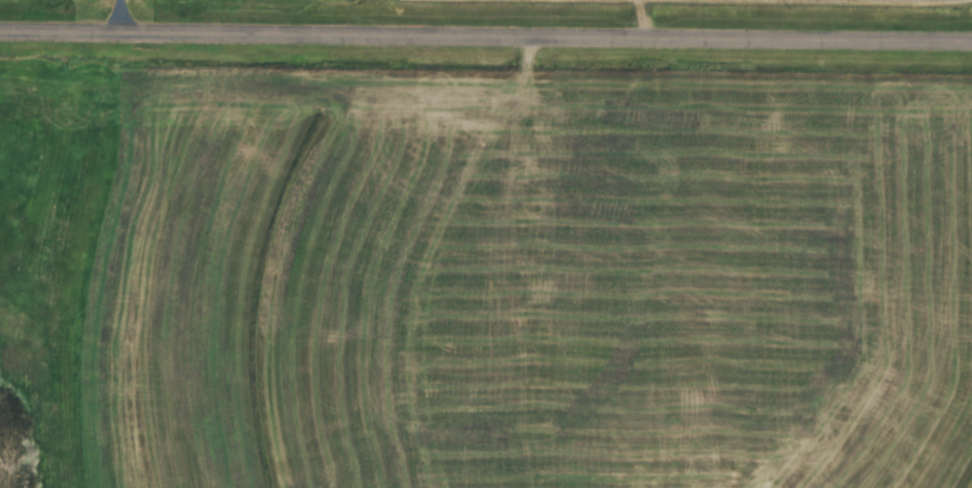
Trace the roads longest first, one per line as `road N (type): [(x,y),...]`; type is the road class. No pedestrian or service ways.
road 1 (residential): [(971,45),(0,36)]

